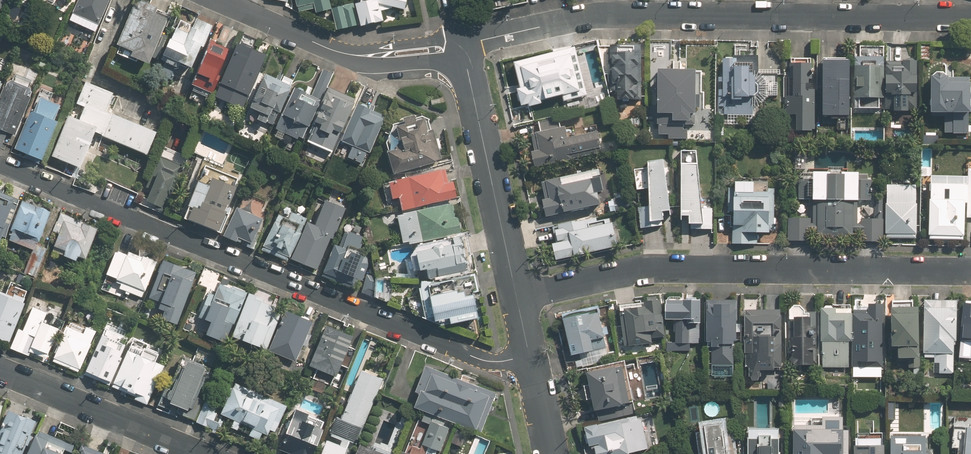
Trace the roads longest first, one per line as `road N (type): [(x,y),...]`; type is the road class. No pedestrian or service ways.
road 1 (residential): [(529,356),(496,362),(471,355),(0,164)]
road 2 (residential): [(462,44),(592,16),(970,19)]
road 3 (residential): [(970,269),(650,266),(518,296)]
road 4 (residential): [(462,44),(518,296)]
road 5 (residential): [(462,44),(341,53),(223,0)]
road 6 (residential): [(198,453),(0,371)]

